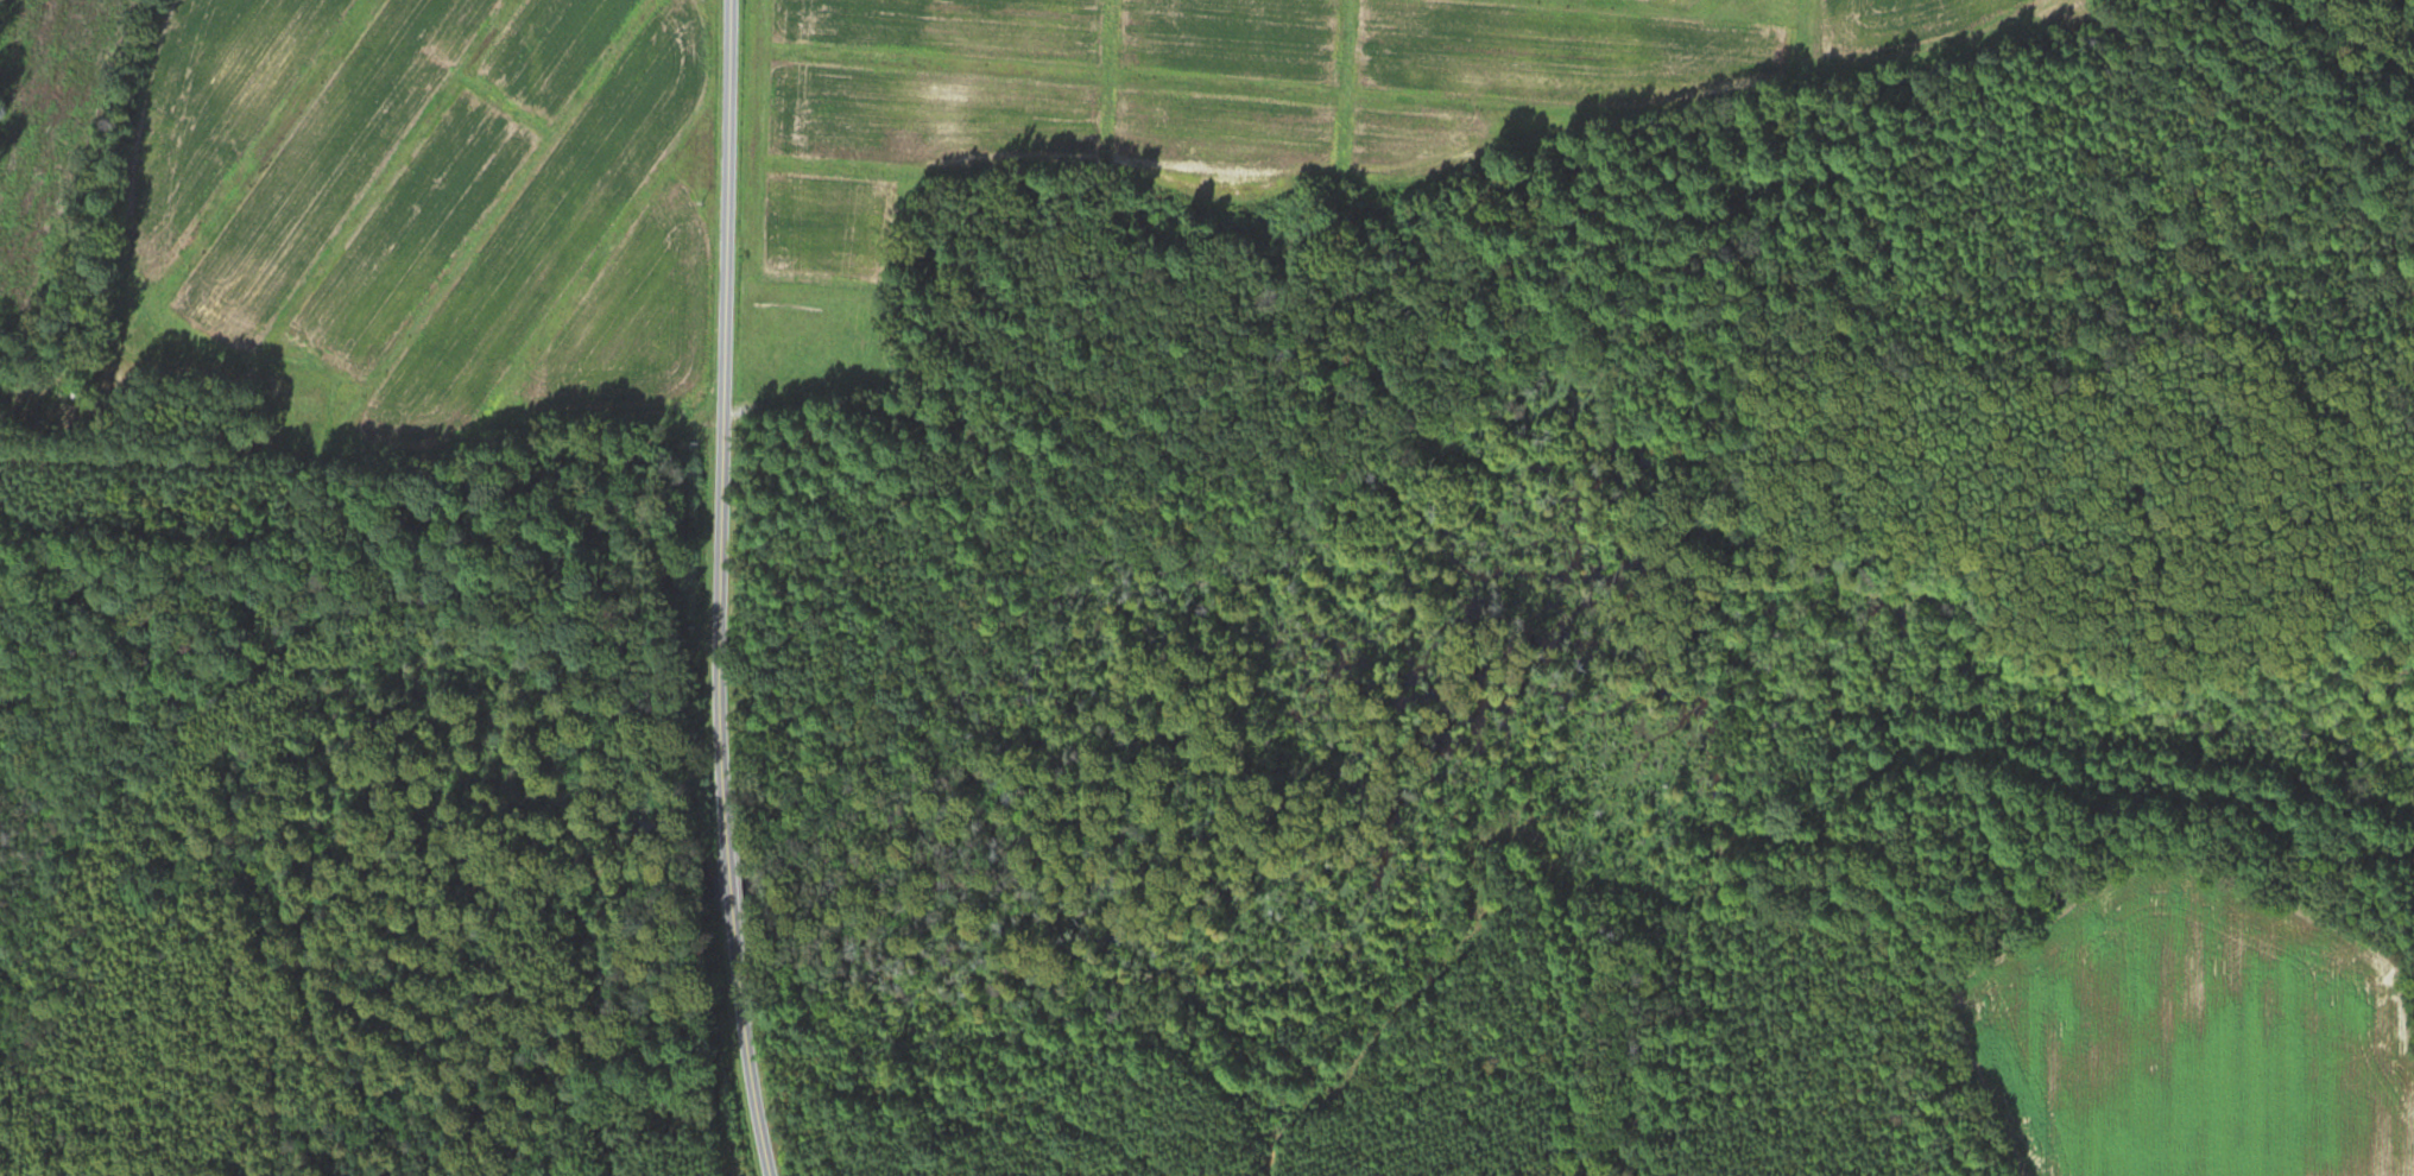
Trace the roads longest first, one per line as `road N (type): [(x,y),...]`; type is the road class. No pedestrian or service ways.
road 1 (tertiary): [(728,847),(720,734),(733,0)]
road 2 (tertiary): [(769,1175),(735,923)]

